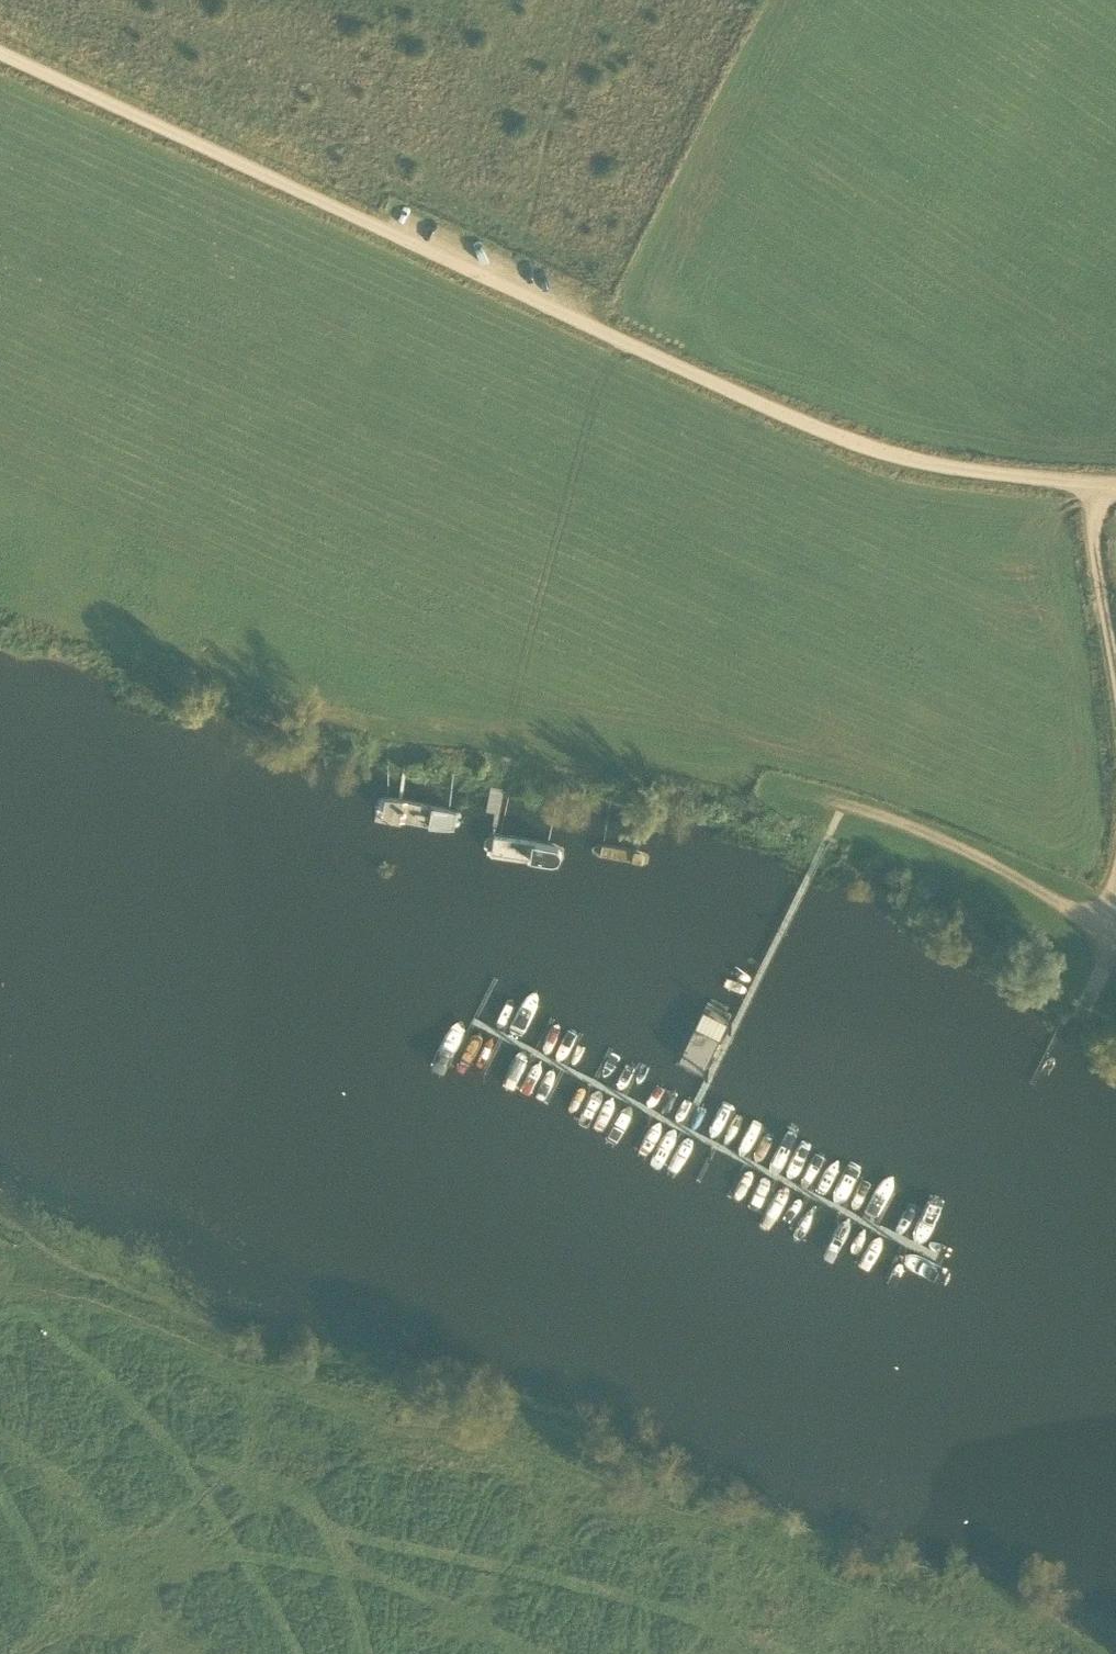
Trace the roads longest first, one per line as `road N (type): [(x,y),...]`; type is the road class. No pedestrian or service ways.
road 1 (track): [(1097,482),(978,471),(886,453),(813,426),(0,55)]
road 2 (track): [(964,1653),(869,1604),(0,1279)]

